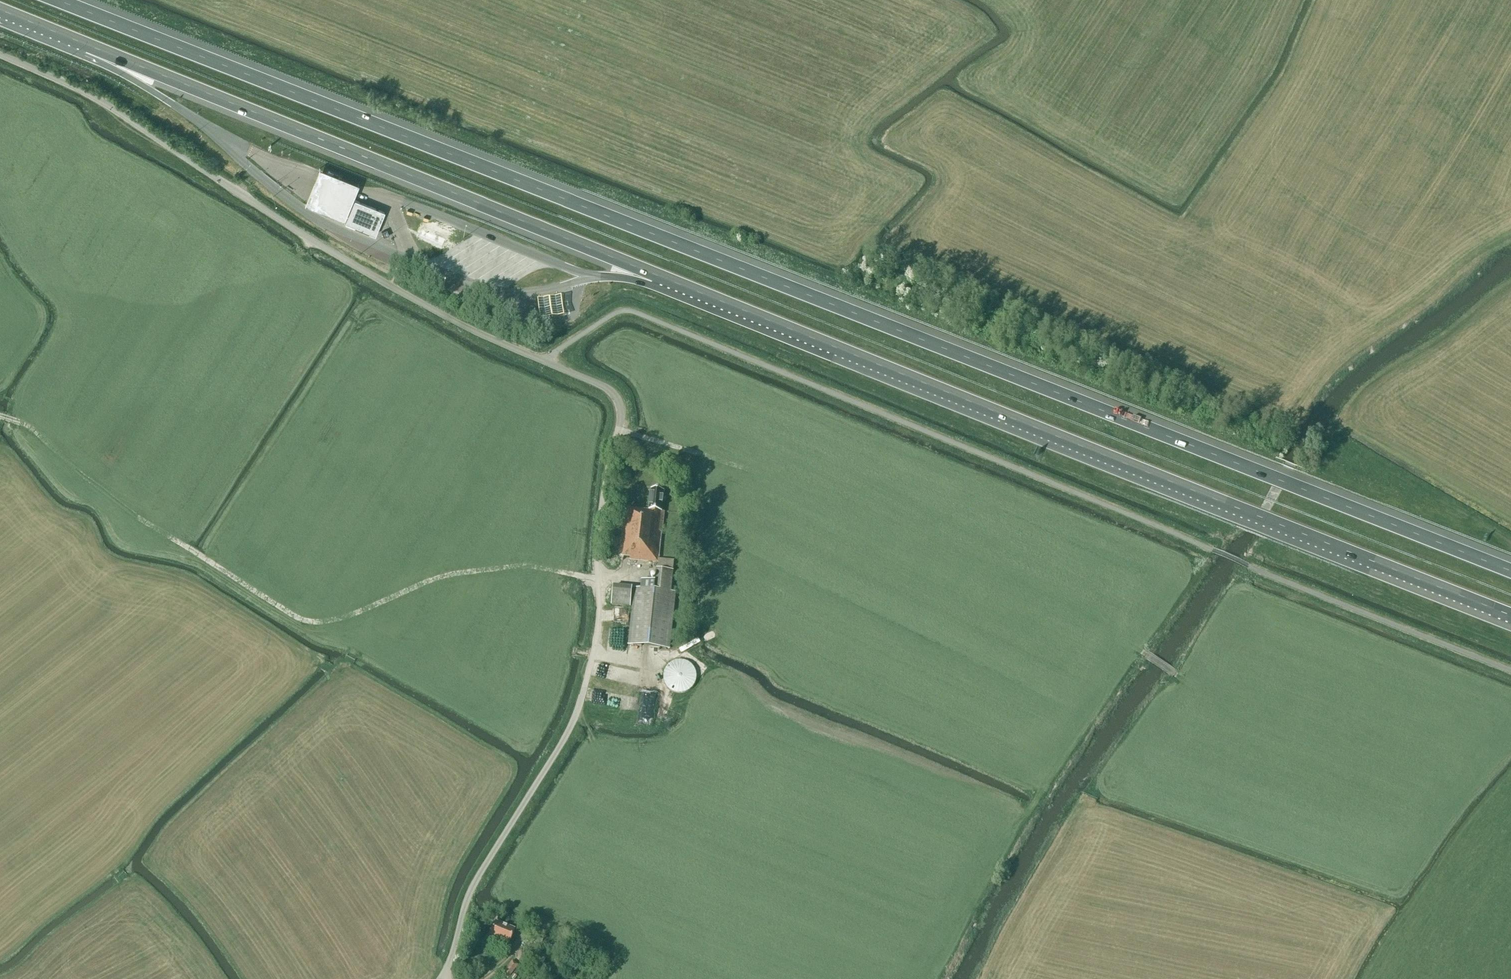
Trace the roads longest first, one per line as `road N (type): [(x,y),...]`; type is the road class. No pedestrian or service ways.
road 1 (motorway): [(1510,573),(58,0)]
road 2 (unclassified): [(443,978),(471,891),(576,715),(599,617),(597,561),(617,399),(400,291),(92,95),(0,54)]
road 3 (motorway): [(684,286),(1510,615)]
road 4 (track): [(598,579),(520,566),(447,575),(339,619),(307,621),(136,517),(28,427),(0,416)]
road 5 (motorway): [(86,44),(684,286)]
road 6 (motorway): [(86,44),(194,119)]

